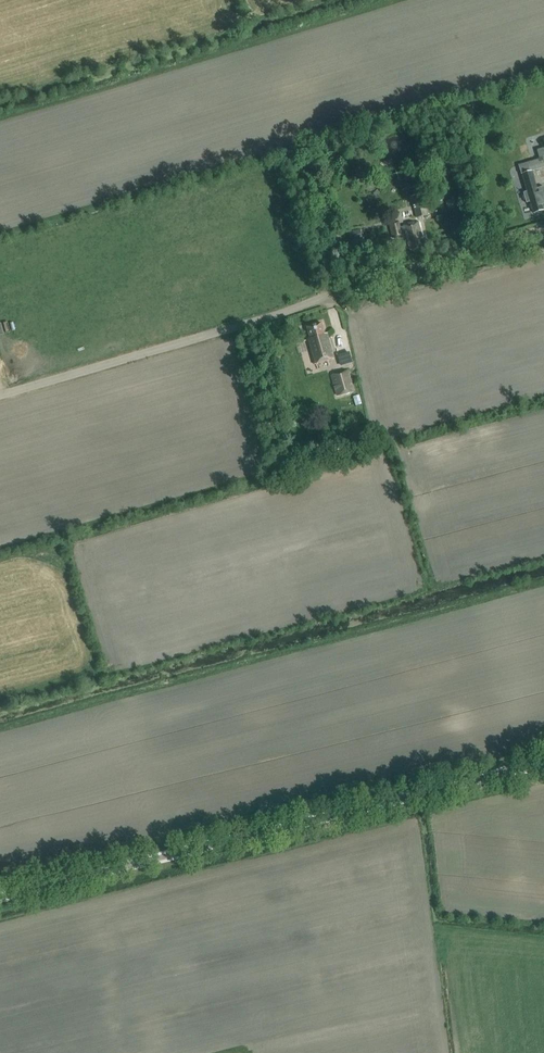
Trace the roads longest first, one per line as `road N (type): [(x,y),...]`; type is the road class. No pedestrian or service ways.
road 1 (tertiary): [(543,770),(0,902)]
road 2 (unclassified): [(0,395),(328,296)]
road 3 (track): [(328,296),(543,228)]

